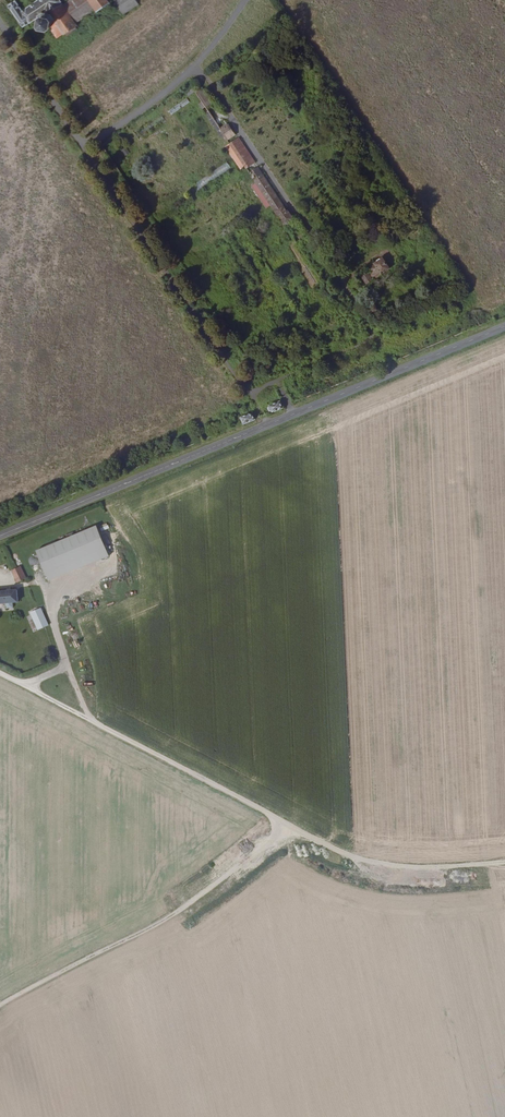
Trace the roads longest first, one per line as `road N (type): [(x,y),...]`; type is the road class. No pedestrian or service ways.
road 1 (track): [(504,864),(384,865),(346,854),(0,672)]
road 2 (tertiary): [(504,326),(0,536)]
road 3 (track): [(0,1005),(187,905),(272,838),(282,820)]

